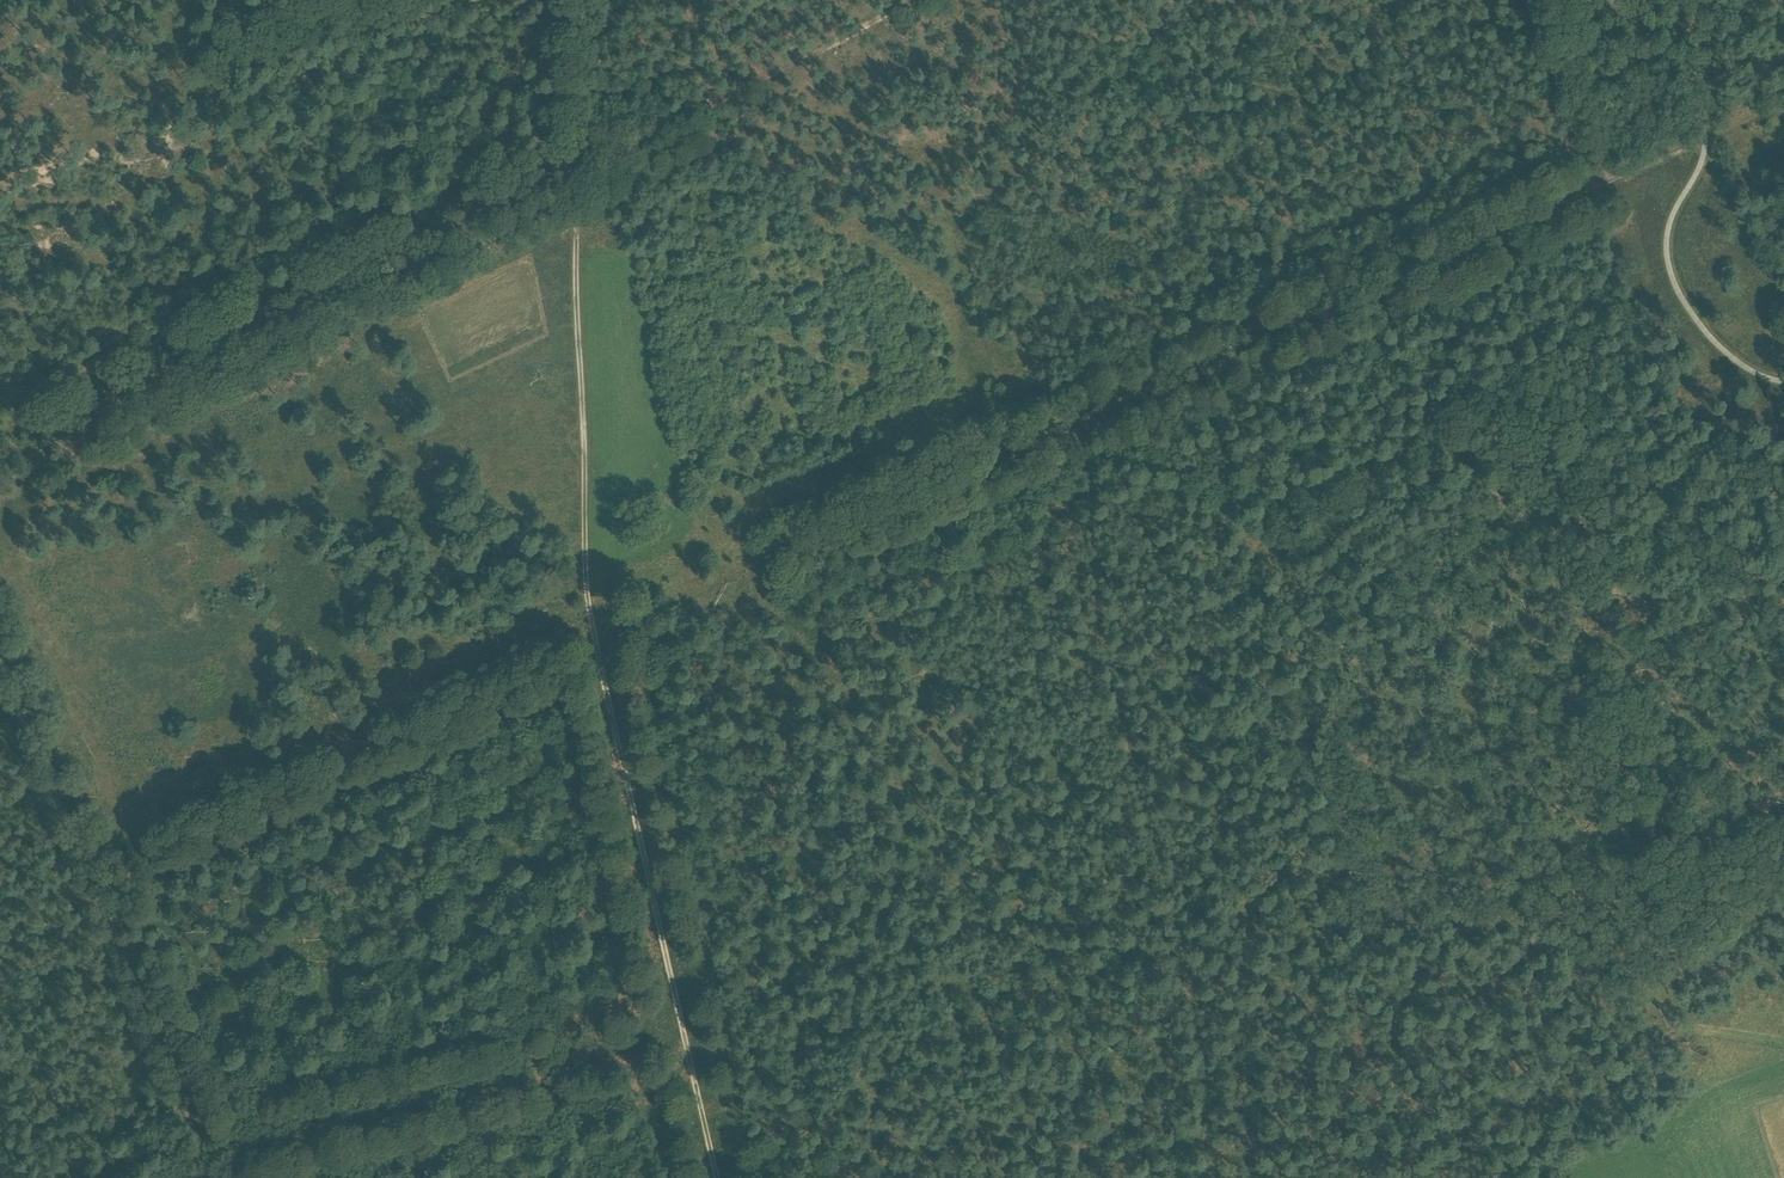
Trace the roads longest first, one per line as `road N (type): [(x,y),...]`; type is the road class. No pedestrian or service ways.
road 1 (track): [(98,865),(1706,141)]
road 2 (track): [(720,1177),(672,972),(651,836),(588,579),(577,197),(588,0)]
road 3 (track): [(957,0),(461,256)]
road 4 (track): [(219,1177),(34,709)]

